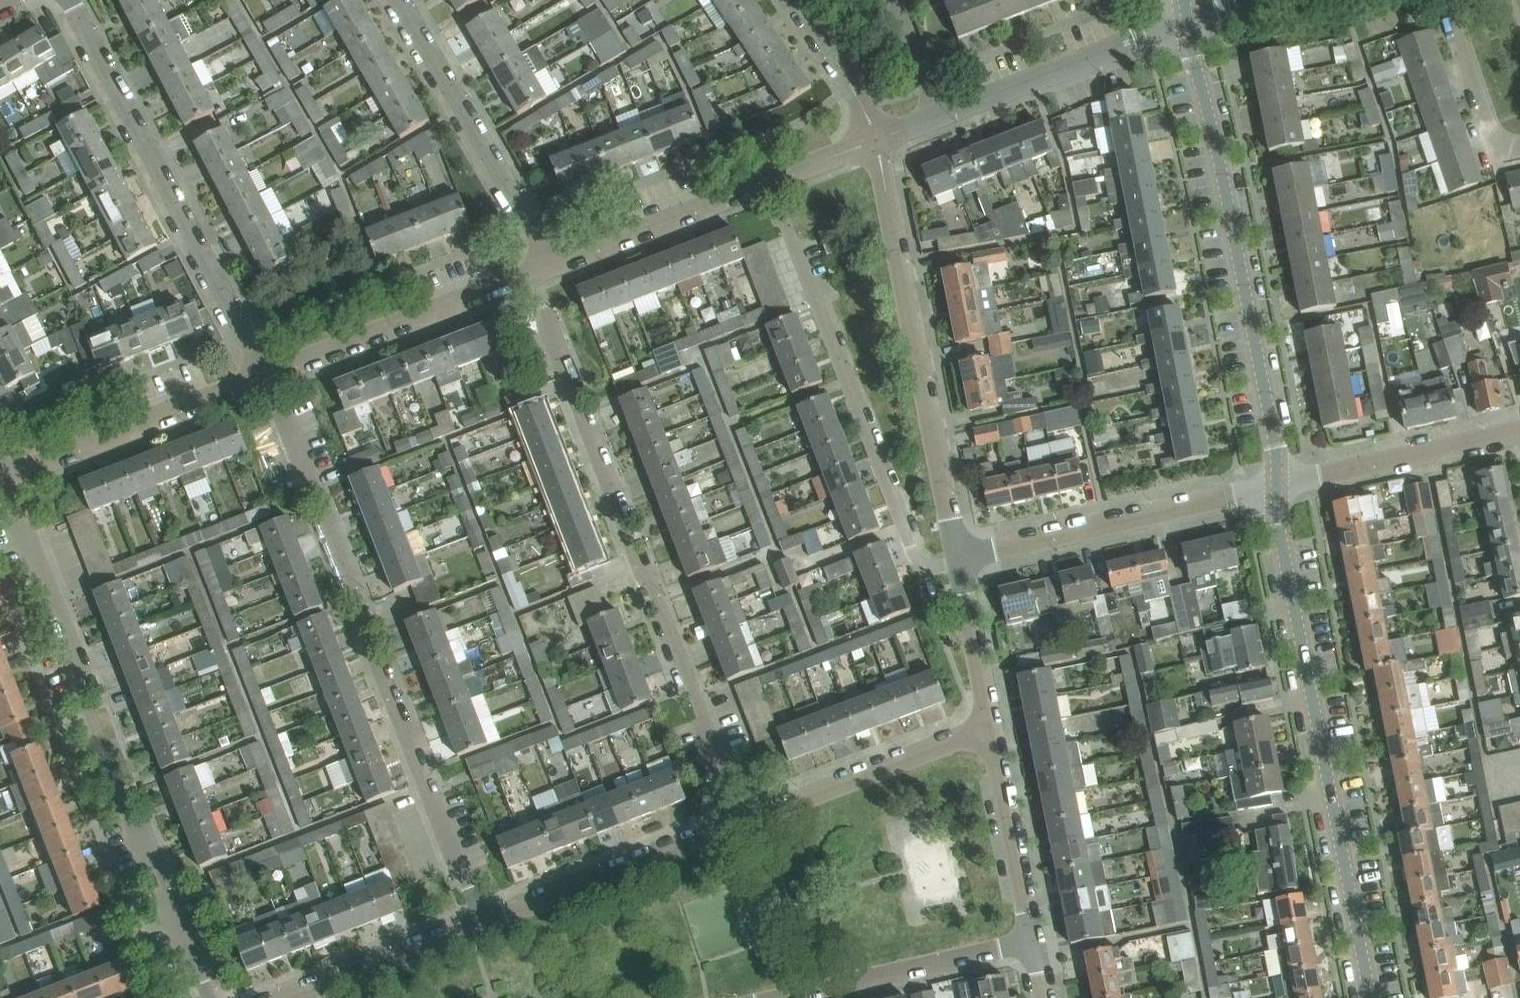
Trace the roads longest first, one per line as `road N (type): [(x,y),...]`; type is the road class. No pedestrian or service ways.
road 1 (residential): [(739,824),(531,271)]
road 2 (residential): [(480,925),(265,378)]
road 3 (residential): [(208,997),(150,841),(129,822),(69,663),(71,640),(58,603),(0,480)]
road 4 (tertiary): [(1371,997),(1278,524),(1277,482)]
road 5 (tertiary): [(1277,482),(1188,26)]
road 6 (residential): [(959,564),(918,562),(770,181)]
road 7 (residential): [(265,378),(77,0)]
road 8 (residential): [(957,548),(877,140)]
road 9 (residential): [(957,548),(1277,482)]
road 10 (residential): [(550,265),(401,0)]
road 11 (residential): [(265,378),(531,271)]
road 12 (residential): [(0,480),(265,378)]
road 13 (residential): [(739,824),(480,925)]
road 14 (residential): [(991,729),(739,824)]
road 15 (residential): [(938,119),(1188,26)]
road 16 (residential): [(1277,482),(1519,428)]
road 17 (residential): [(799,997),(1032,941)]
road 18 (residential): [(550,265),(770,181)]
road 19 (residential): [(1032,941),(991,729)]
road 20 (residential): [(480,925),(295,997)]
road 21 (residential): [(1519,146),(1491,135),(1445,0)]
road 22 (residential): [(991,729),(959,564)]
road 23 (residential): [(877,140),(793,0)]
road 24 (residential): [(938,119),(896,0)]

